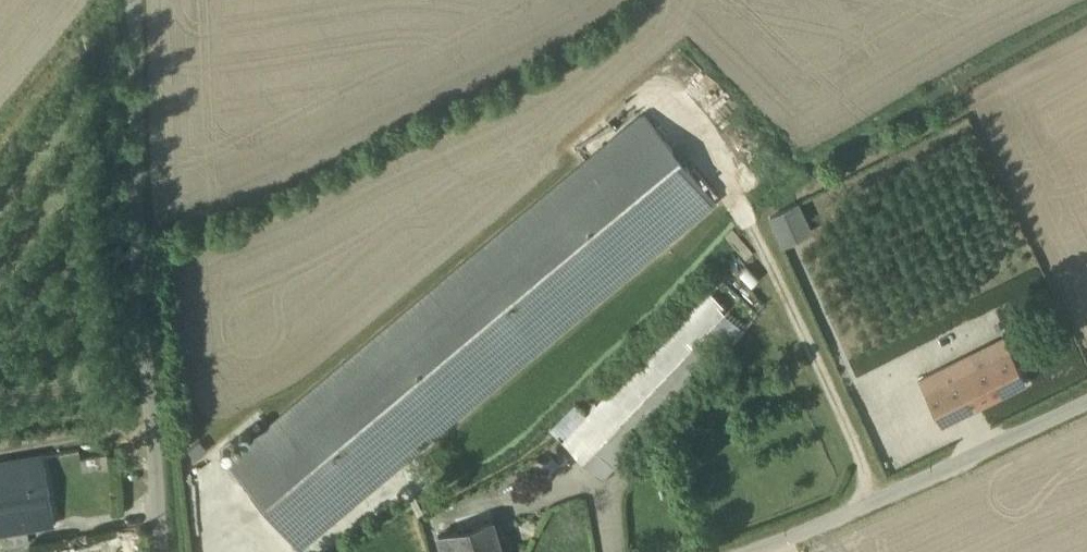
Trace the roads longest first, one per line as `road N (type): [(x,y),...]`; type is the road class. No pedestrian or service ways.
road 1 (unclassified): [(135,0),(139,244),(161,551)]
road 2 (unclassified): [(1086,404),(746,551)]

